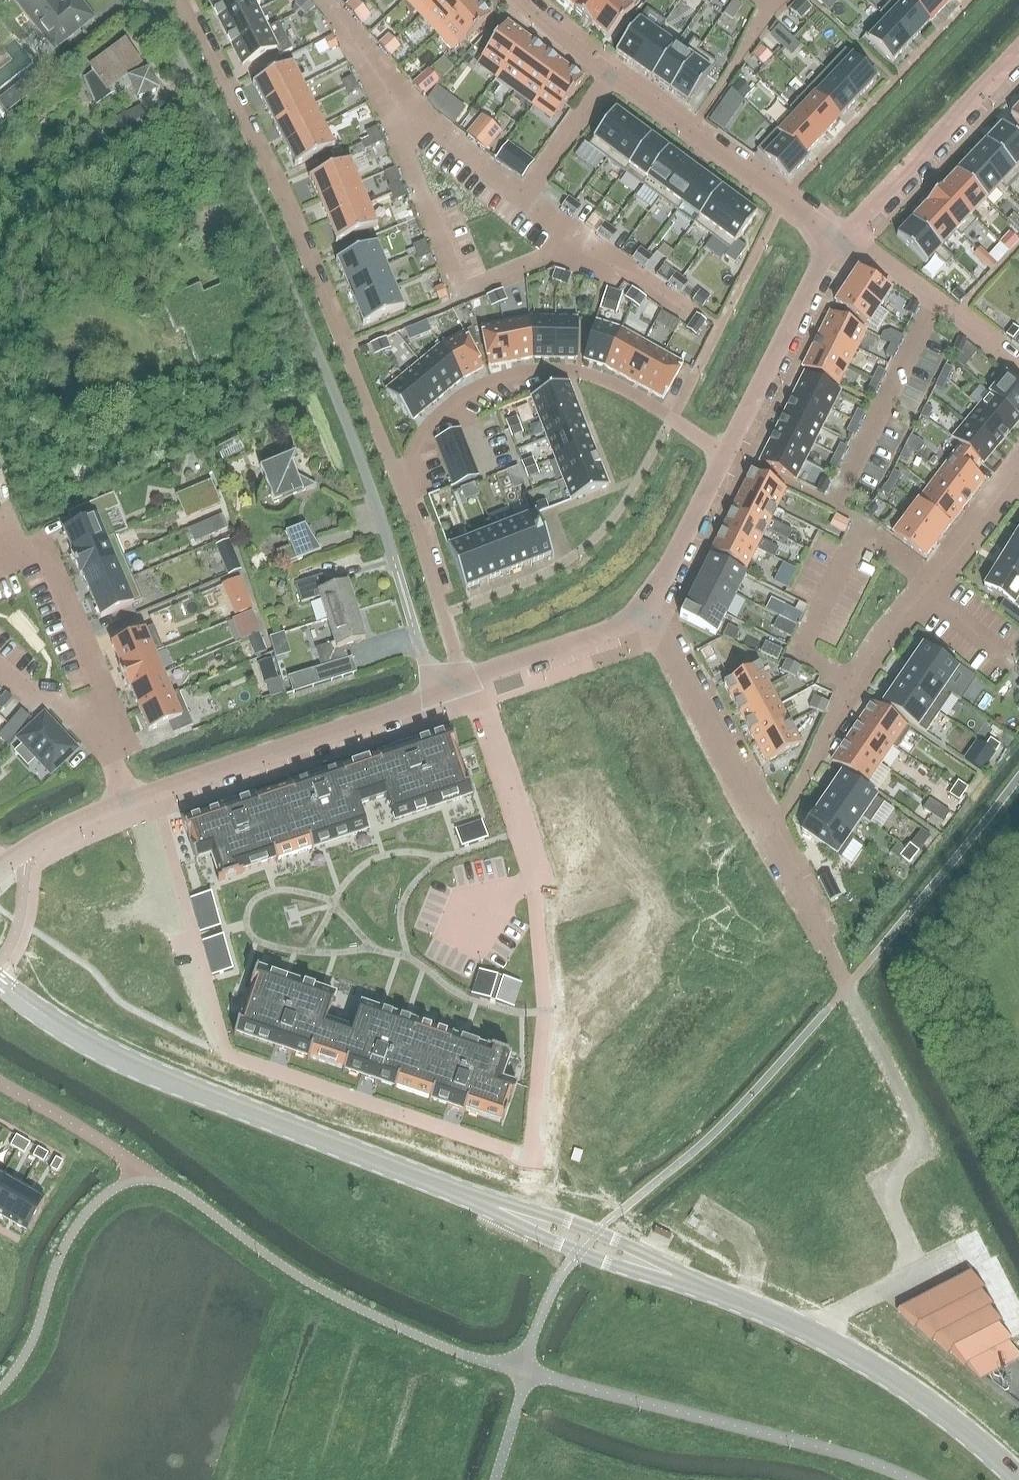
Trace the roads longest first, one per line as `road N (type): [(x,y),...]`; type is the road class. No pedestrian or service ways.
road 1 (unclassified): [(142,0),(225,143),(308,328),(394,559)]
road 2 (residential): [(398,481),(283,200),(177,0)]
road 3 (tertiary): [(456,1191),(129,1062),(0,982)]
road 4 (residential): [(770,838),(882,639),(1018,470)]
road 5 (residential): [(518,0),(840,238)]
road 6 (residential): [(398,481),(445,409),(483,384),(535,370),(614,384),(725,455)]
road 7 (tertiary): [(723,1295),(871,1365),(1018,1479)]
road 8 (residential): [(126,801),(435,696)]
road 9 (tertiary): [(723,1295),(577,1224),(456,1191)]
road 10 (tertiary): [(456,1191),(568,1247),(723,1295)]
road 11 (residential): [(840,238),(1018,49)]
road 12 (residential): [(647,612),(770,838)]
road 13 (residential): [(106,742),(114,714),(44,546),(0,559)]
road 14 (residential): [(725,455),(823,256),(840,238)]
road 15 (residential): [(840,238),(1018,366)]
road 16 (residential): [(464,682),(398,481)]
road 17 (residential): [(464,682),(647,612)]
road 18 (residential): [(647,612),(725,455)]
road 19 (residential): [(770,838),(846,988)]
road 20 (residential): [(5,862),(126,801)]
road 21 (residential): [(0,670),(25,693),(52,694),(106,742)]

